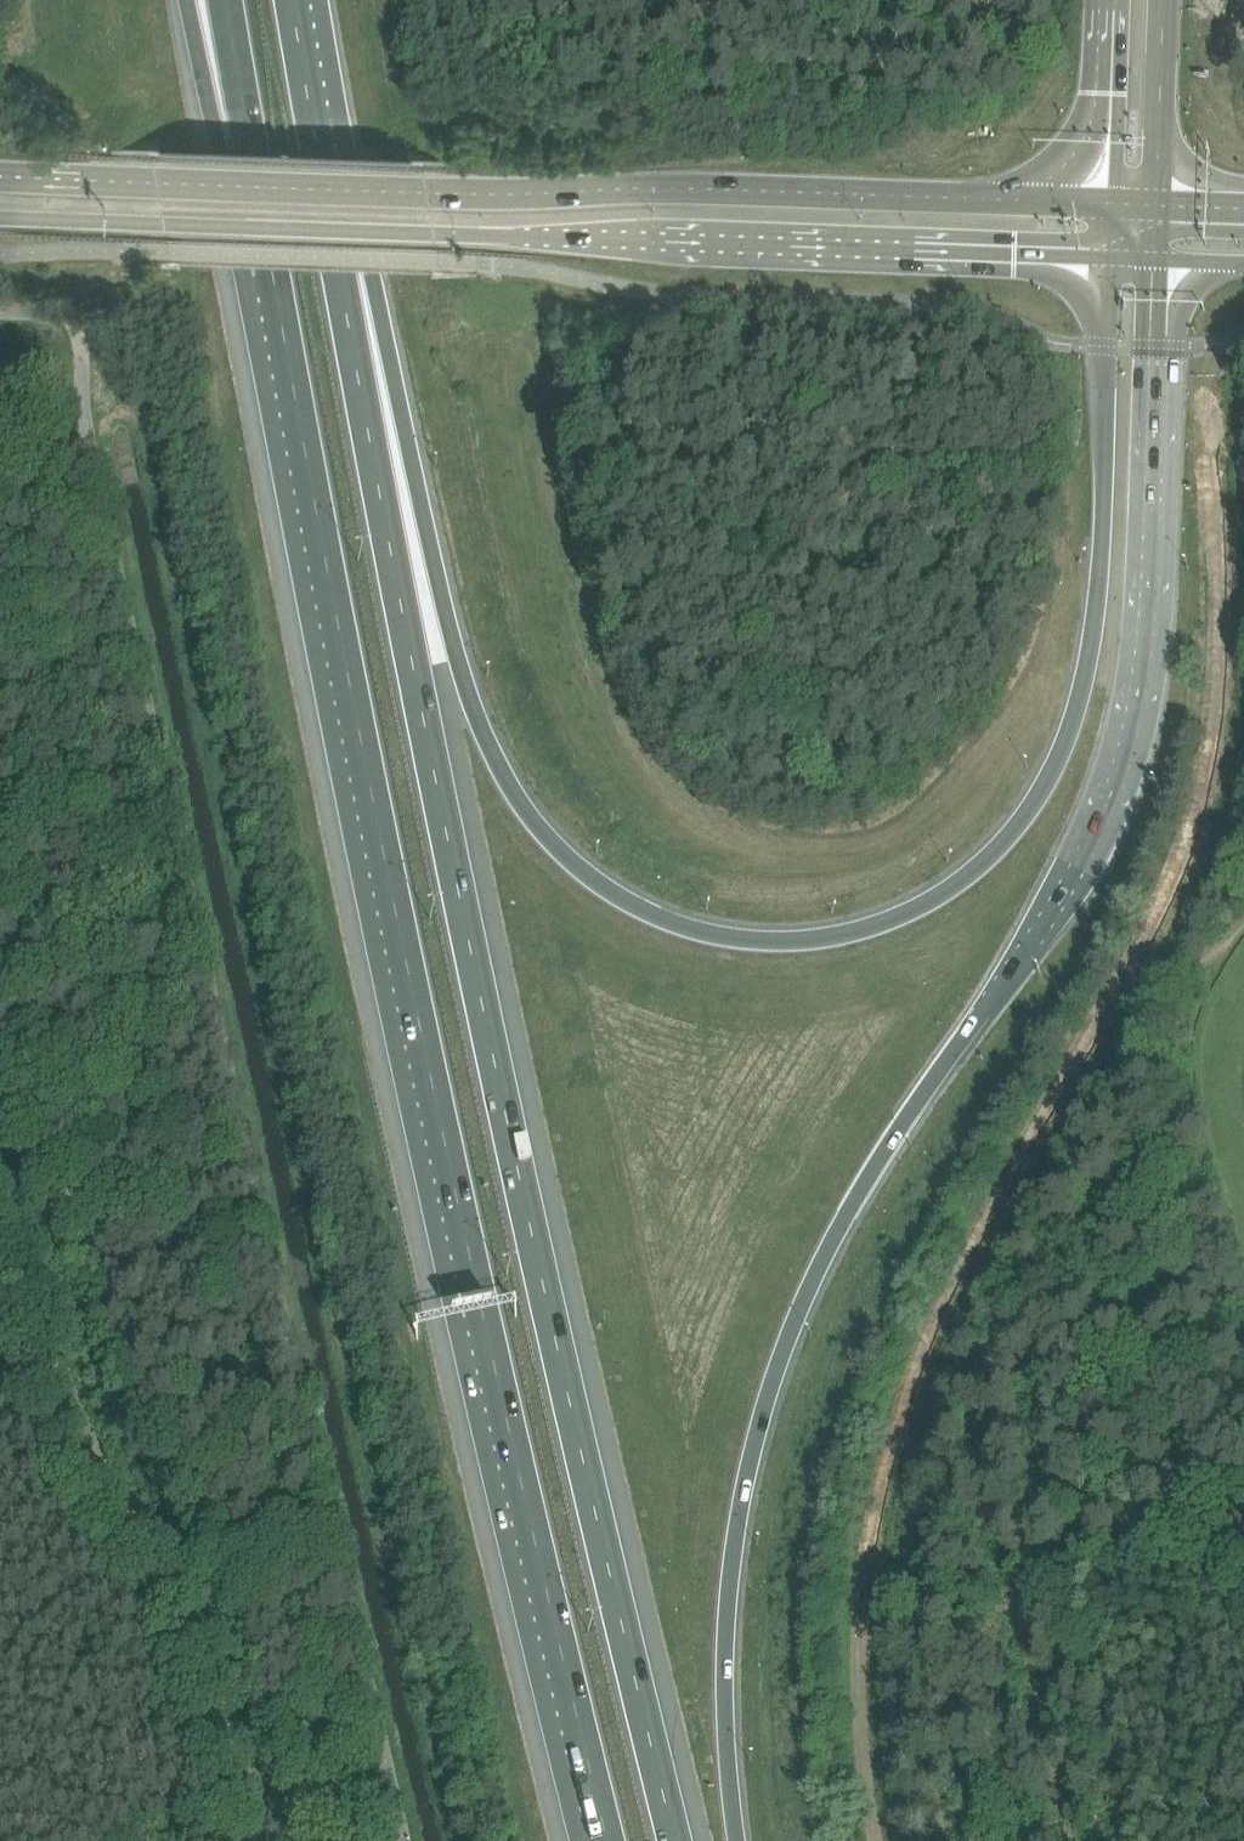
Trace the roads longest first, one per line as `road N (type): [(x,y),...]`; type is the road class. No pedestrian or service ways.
road 1 (motorway): [(1106,257),(1104,539),(1070,722),(1035,802),(974,870),(924,906),(873,929),(755,944),(643,915),(559,856),(523,814),(464,698),(375,299),(320,168)]
road 2 (motorway): [(675,1840),(487,1032),(320,168)]
road 3 (motorway): [(737,1840),(725,1726),(728,1564),(769,1390),(802,1301),(863,1186),(1053,911),(1108,804),(1133,719),(1145,614),(1160,260)]
road 4 (motorway): [(263,216),(422,1048),(606,1840)]
road 5 (secondary): [(1107,207),(0,178)]
road 6 (secondary): [(0,218),(1106,257)]
road 7 (track): [(0,1253),(274,1817)]
road 8 (motorway): [(197,0),(263,216)]
road 9 (motorway): [(226,0),(263,216)]
road 10 (tertiary): [(1159,209),(1162,0)]
road 11 (tertiary): [(1111,0),(1107,207)]
road 12 (motorway): [(320,168),(295,0)]

